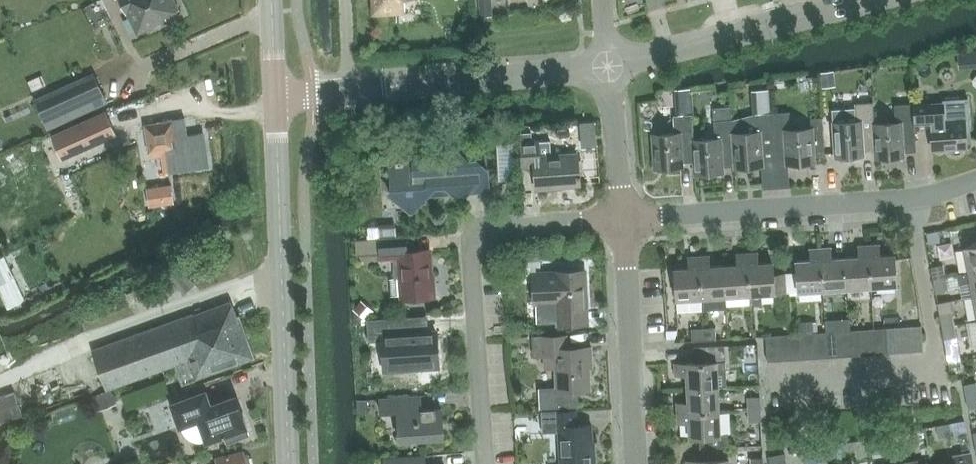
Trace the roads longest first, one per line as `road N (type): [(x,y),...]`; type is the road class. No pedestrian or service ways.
road 1 (residential): [(486,463),(478,228),(625,218)]
road 2 (tertiary): [(291,463),(276,93)]
road 3 (residential): [(763,383),(940,372),(912,198)]
road 4 (residential): [(625,218),(912,198)]
road 5 (residential): [(608,69),(865,0)]
road 6 (residential): [(350,90),(608,69)]
road 7 (residential): [(640,463),(625,218)]
road 8 (residential): [(625,218),(608,69)]

